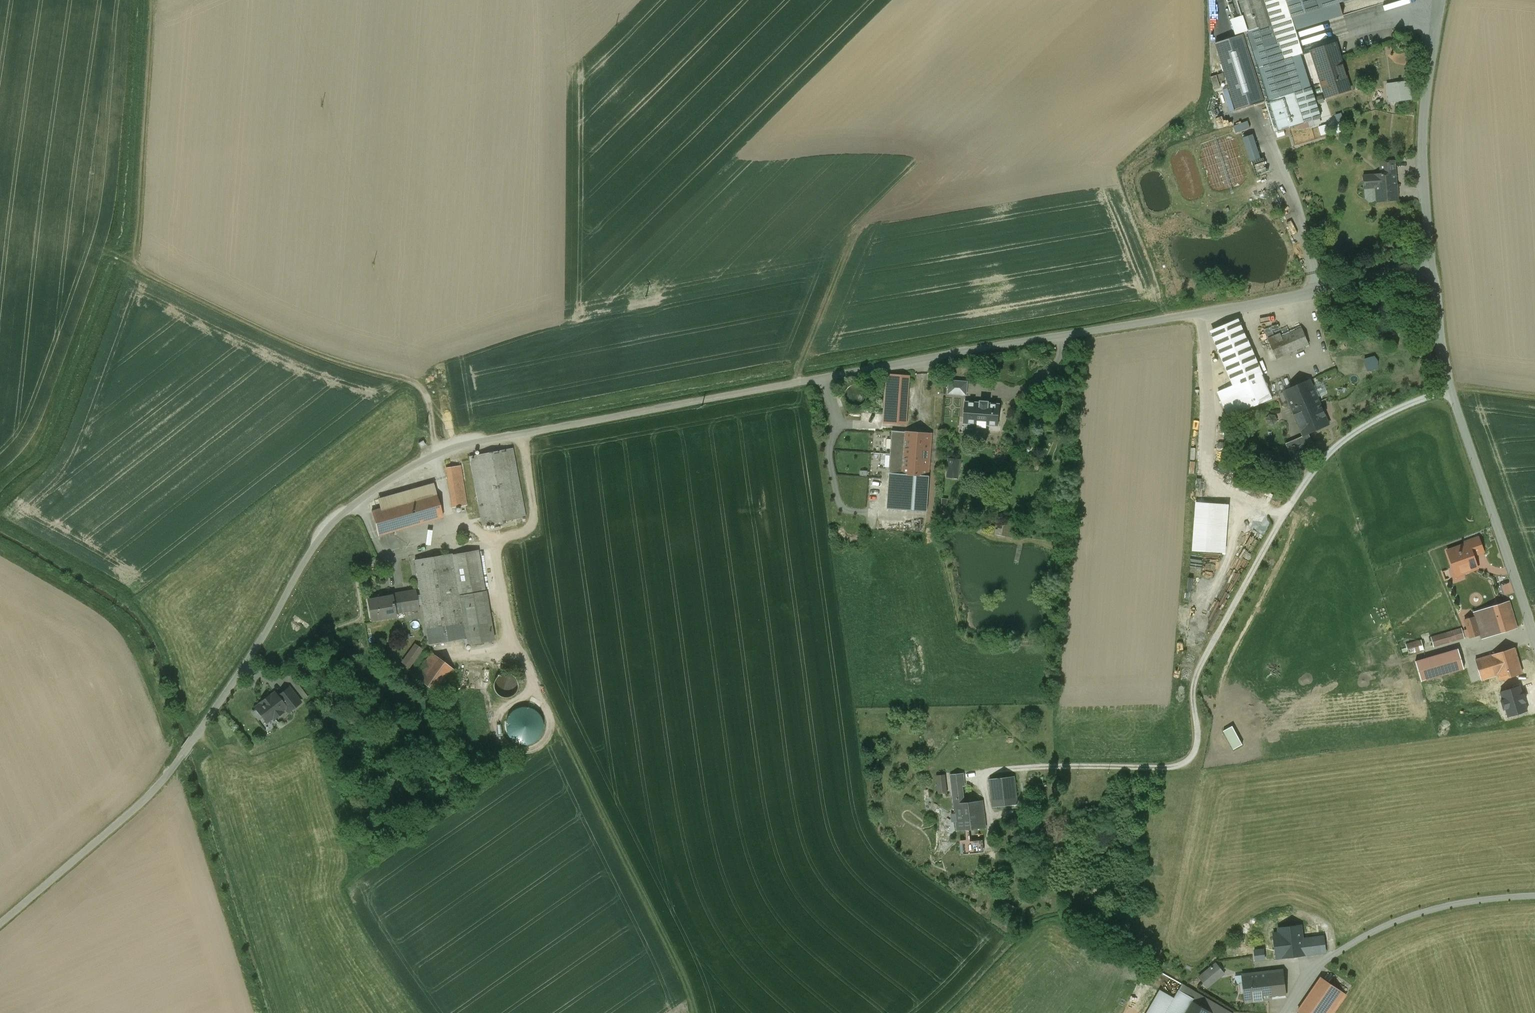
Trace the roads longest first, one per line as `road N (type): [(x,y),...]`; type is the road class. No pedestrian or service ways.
road 1 (unclassified): [(1431,269),(502,439),(430,459),(336,522),(164,782),(0,923)]
road 2 (track): [(110,258),(305,350),(417,385),(429,399),(438,456)]
road 3 (unclassified): [(1431,269),(1450,385),(1534,637)]
road 4 (unclassified): [(1442,0),(1422,163),(1431,269)]
road 5 (track): [(128,267),(151,0)]

